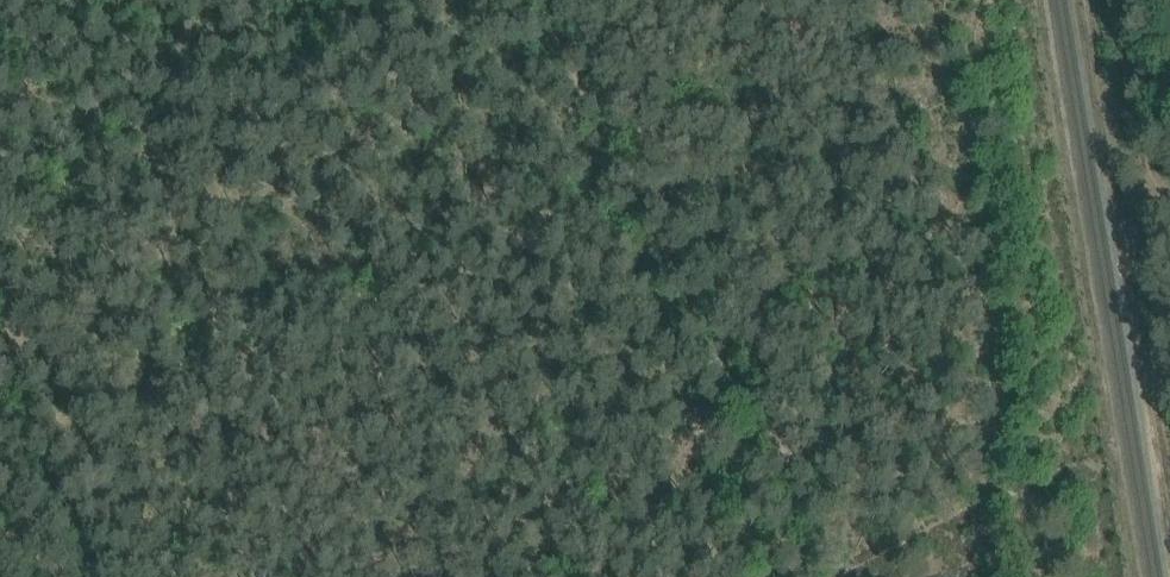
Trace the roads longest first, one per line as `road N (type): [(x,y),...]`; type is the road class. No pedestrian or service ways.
road 1 (track): [(797,576),(784,471),(520,0)]

